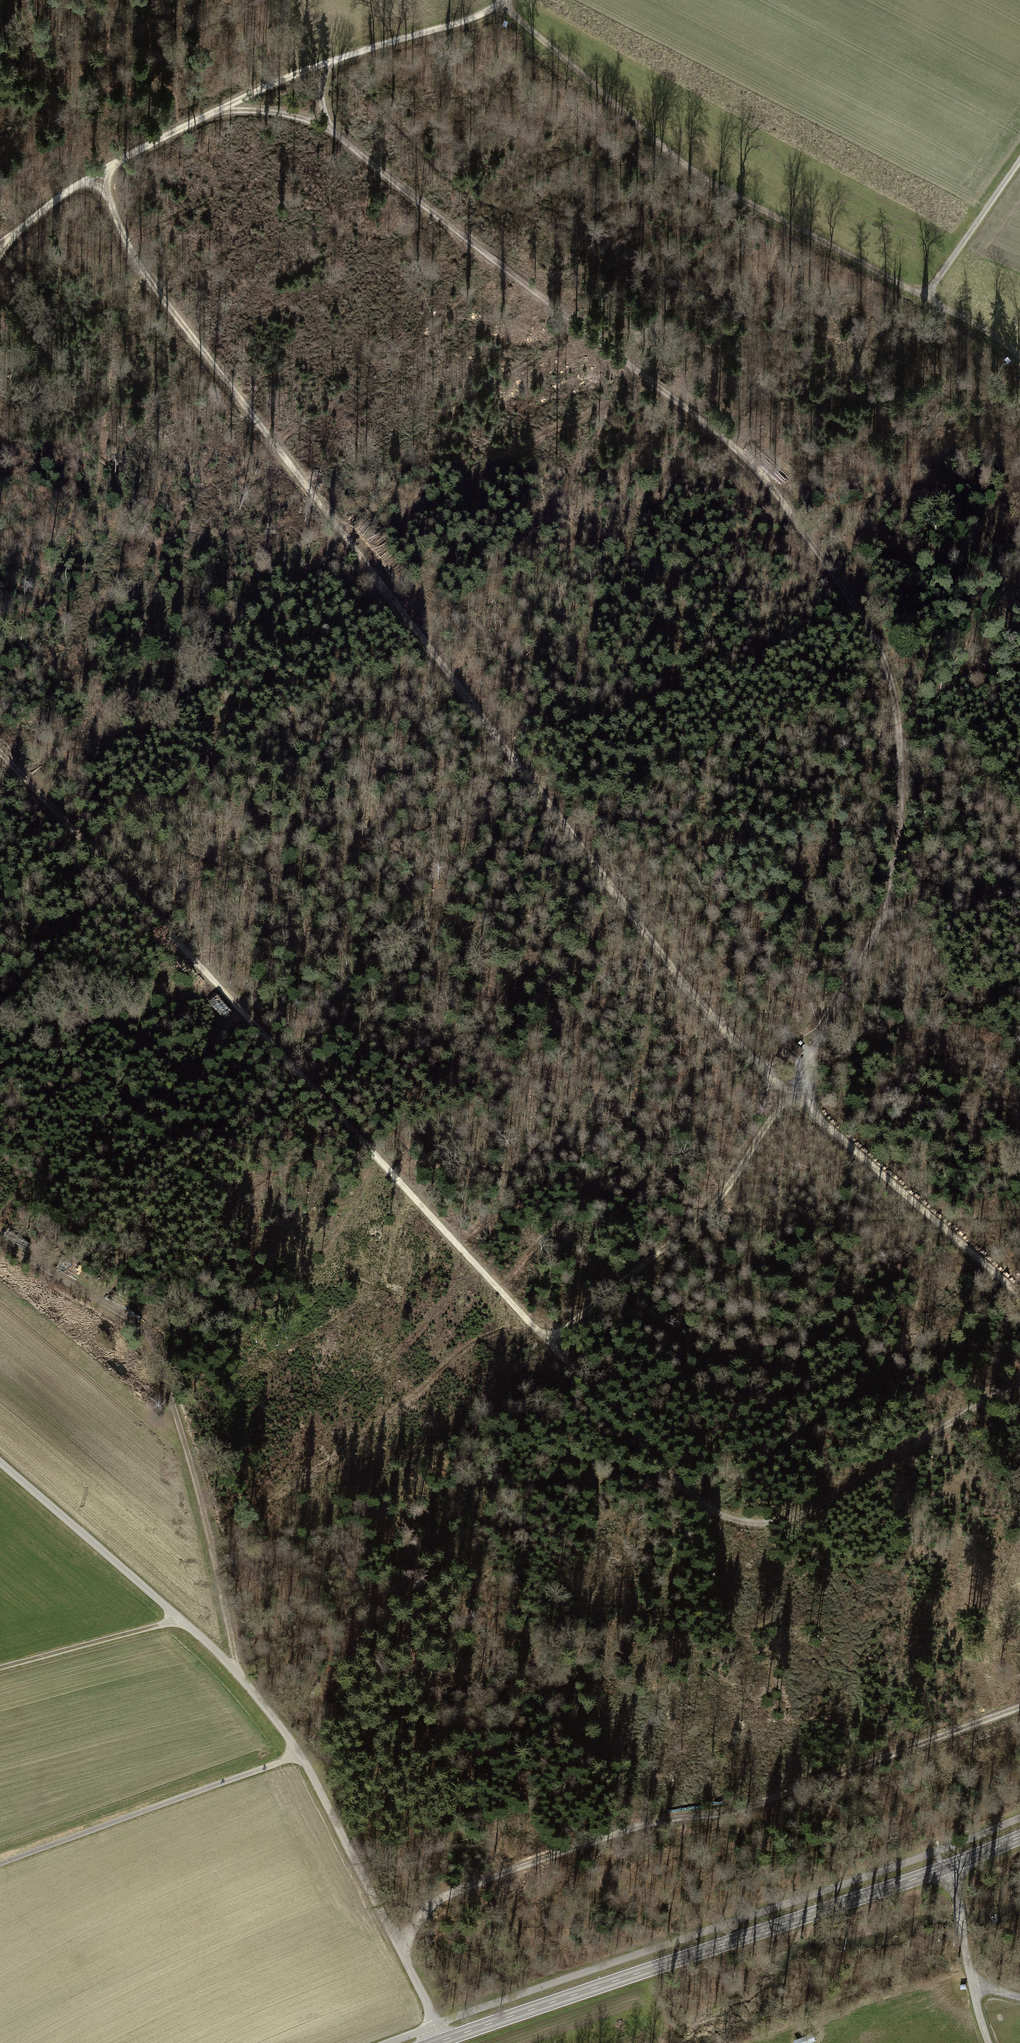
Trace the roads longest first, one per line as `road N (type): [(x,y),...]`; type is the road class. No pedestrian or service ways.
road 1 (track): [(301,71),(584,338),(754,465),(859,613),(886,665),(898,719),(899,835),(888,900),(791,1092),(683,1235),(544,1339)]
road 2 (track): [(1019,1297),(680,981),(130,249),(97,176)]
road 3 (track): [(0,753),(699,1504),(740,1524),(800,1521),(1019,1385)]
road 4 (track): [(443,2042),(289,1736),(234,1669),(0,1463)]
road 5 (track): [(404,1958),(437,1905),(469,1888),(651,1820),(775,1800),(1019,1710)]
road 6 (track): [(503,5),(694,176),(928,298),(1019,360)]
road 7 (secondary): [(444,2042),(1019,1840)]
road 8 (track): [(503,5),(462,25),(301,71),(97,176),(0,245)]
road 9 (track): [(0,1243),(124,1317),(142,1339),(193,1470),(234,1669)]
road 10 (track): [(301,1756),(0,1865)]
road 11 (track): [(182,1620),(0,1669)]
road 12 (track): [(1019,165),(928,298)]

